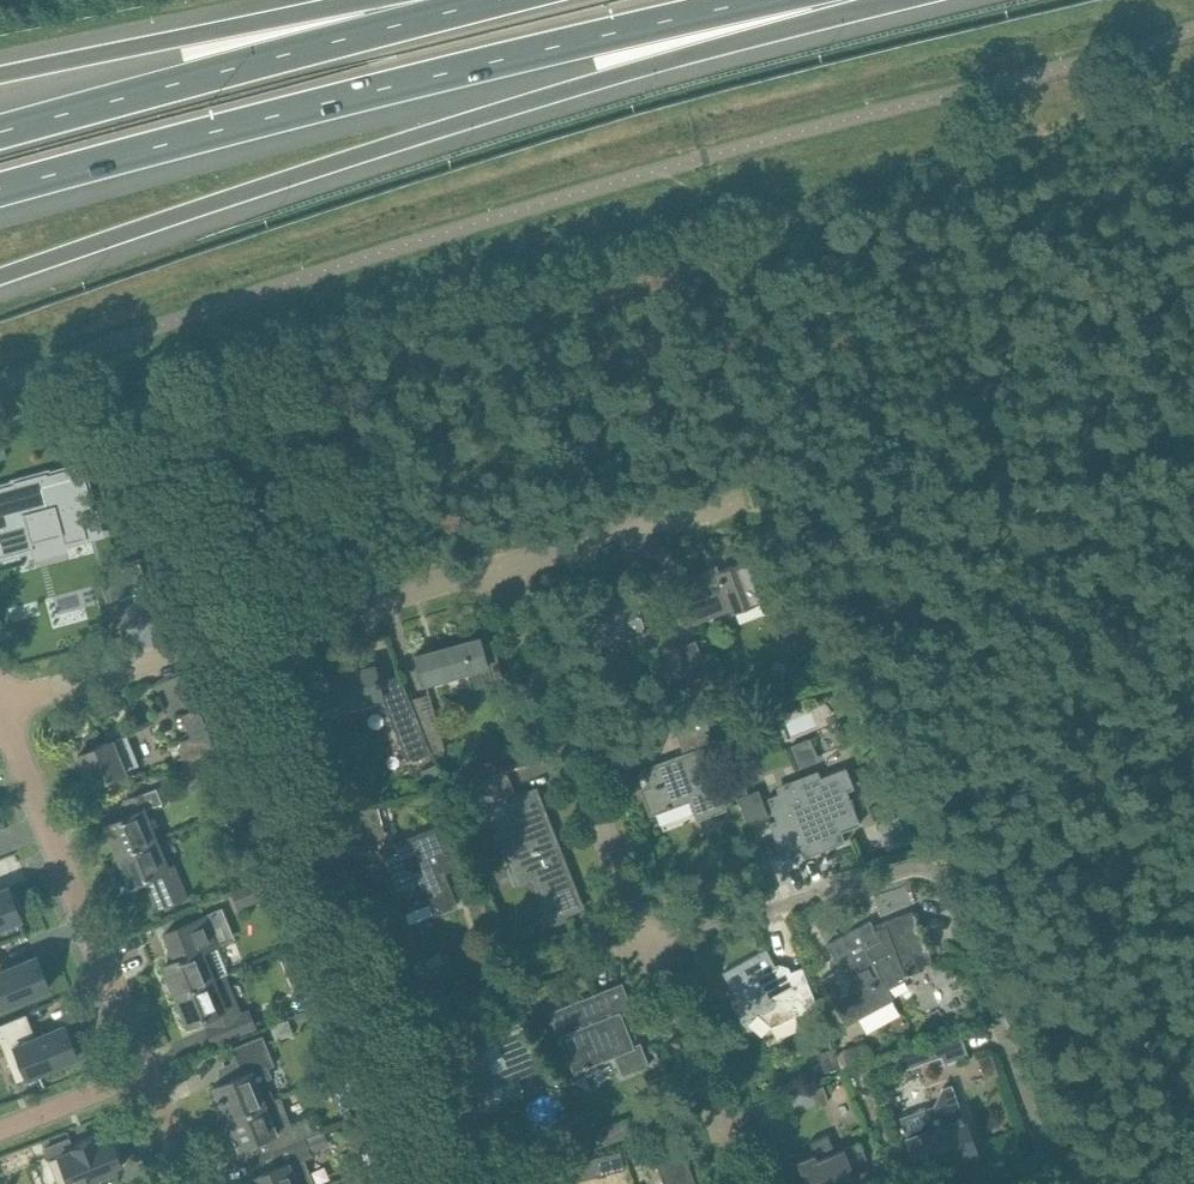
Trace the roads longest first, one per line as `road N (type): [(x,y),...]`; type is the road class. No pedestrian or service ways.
road 1 (motorway): [(0,281),(602,81),(815,0)]
road 2 (motorway): [(0,189),(761,0)]
road 3 (residential): [(1056,1183),(951,897),(921,871),(648,942)]
road 4 (motorway): [(484,3),(0,133)]
road 5 (motorway): [(484,3),(179,38),(0,74)]
road 6 (residential): [(648,942),(505,566)]
road 7 (residential): [(371,1009),(228,641)]
road 8 (residential): [(148,1075),(7,730)]
road 9 (residential): [(228,641),(505,566)]
road 10 (residential): [(648,942),(371,1009)]
road 11 (residential): [(738,1183),(648,942)]
road 12 (residential): [(505,566),(752,499)]
road 13 (residential): [(0,704),(228,641)]
road 14 (residential): [(440,1183),(371,1009)]
road 15 (residential): [(148,1075),(0,1130)]

